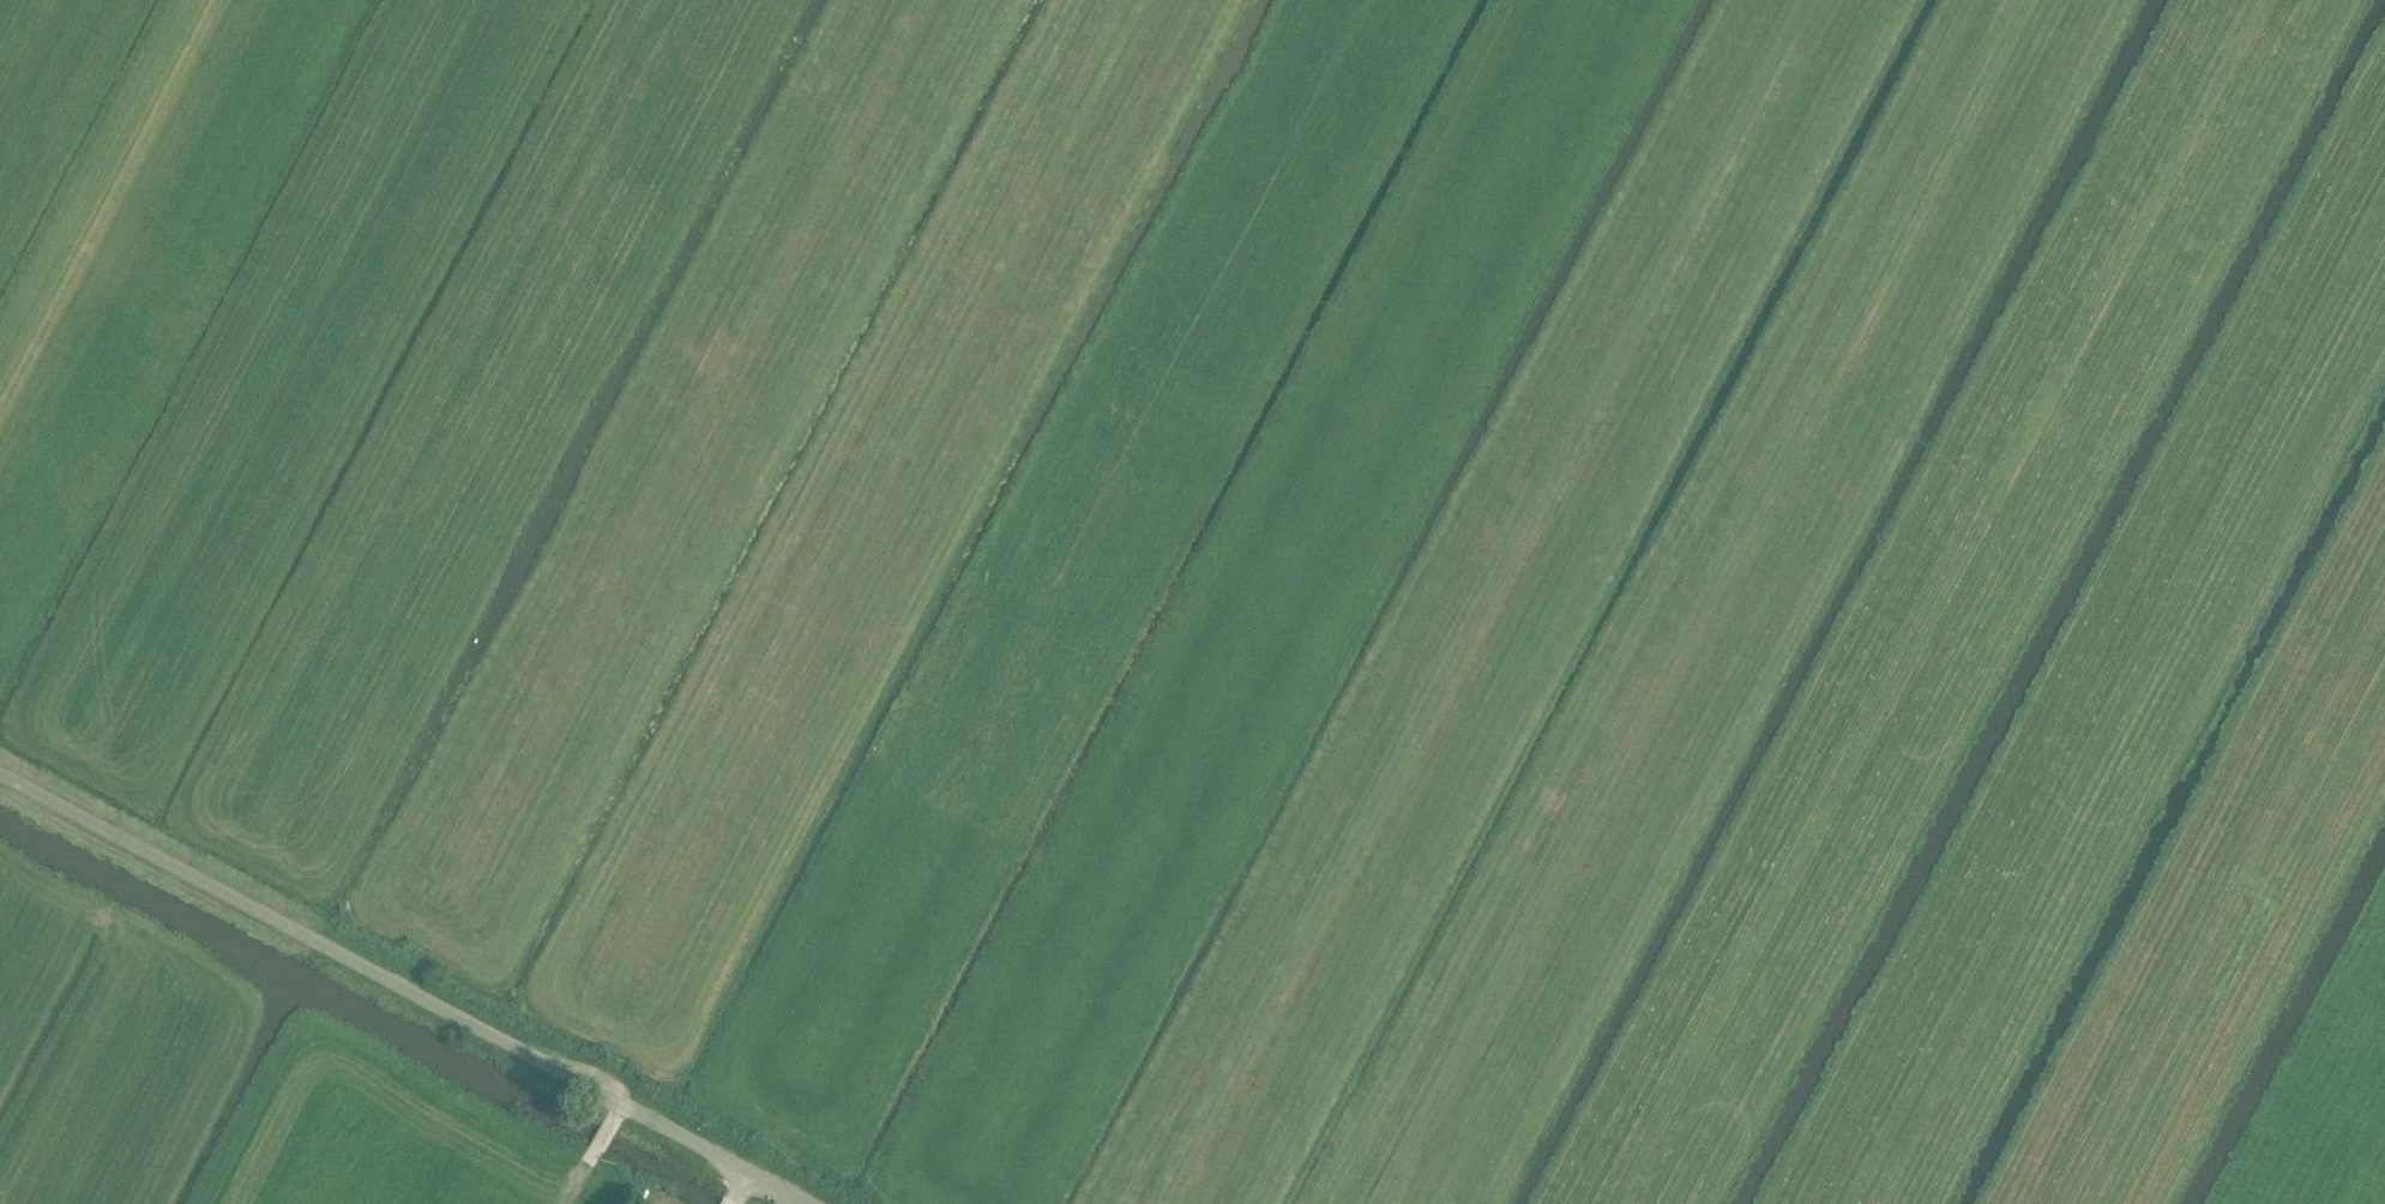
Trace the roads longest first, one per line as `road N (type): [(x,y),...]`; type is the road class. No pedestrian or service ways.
road 1 (unclassified): [(808,1203),(0,775)]

